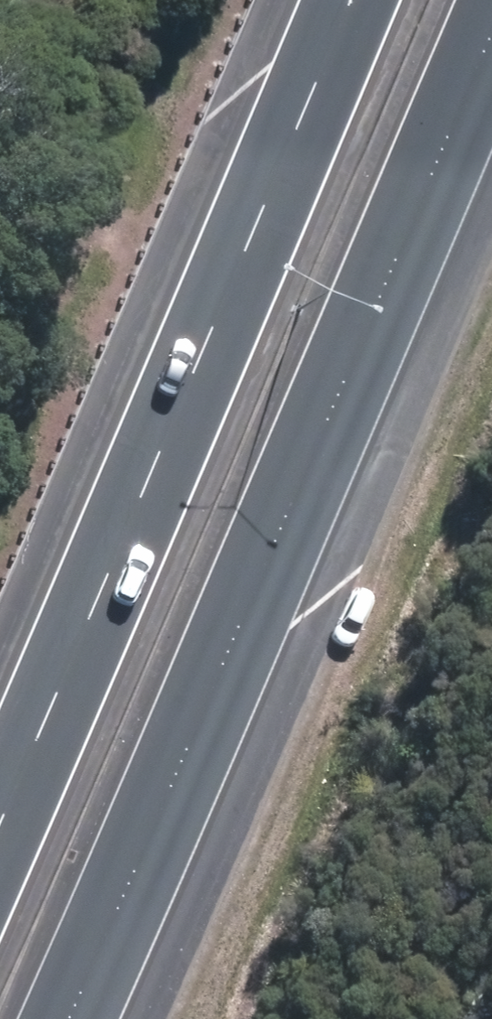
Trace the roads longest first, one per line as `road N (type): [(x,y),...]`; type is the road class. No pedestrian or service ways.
road 1 (motorway): [(491,33),(274,548),(61,1018)]
road 2 (motorway): [(0,807),(348,0)]

